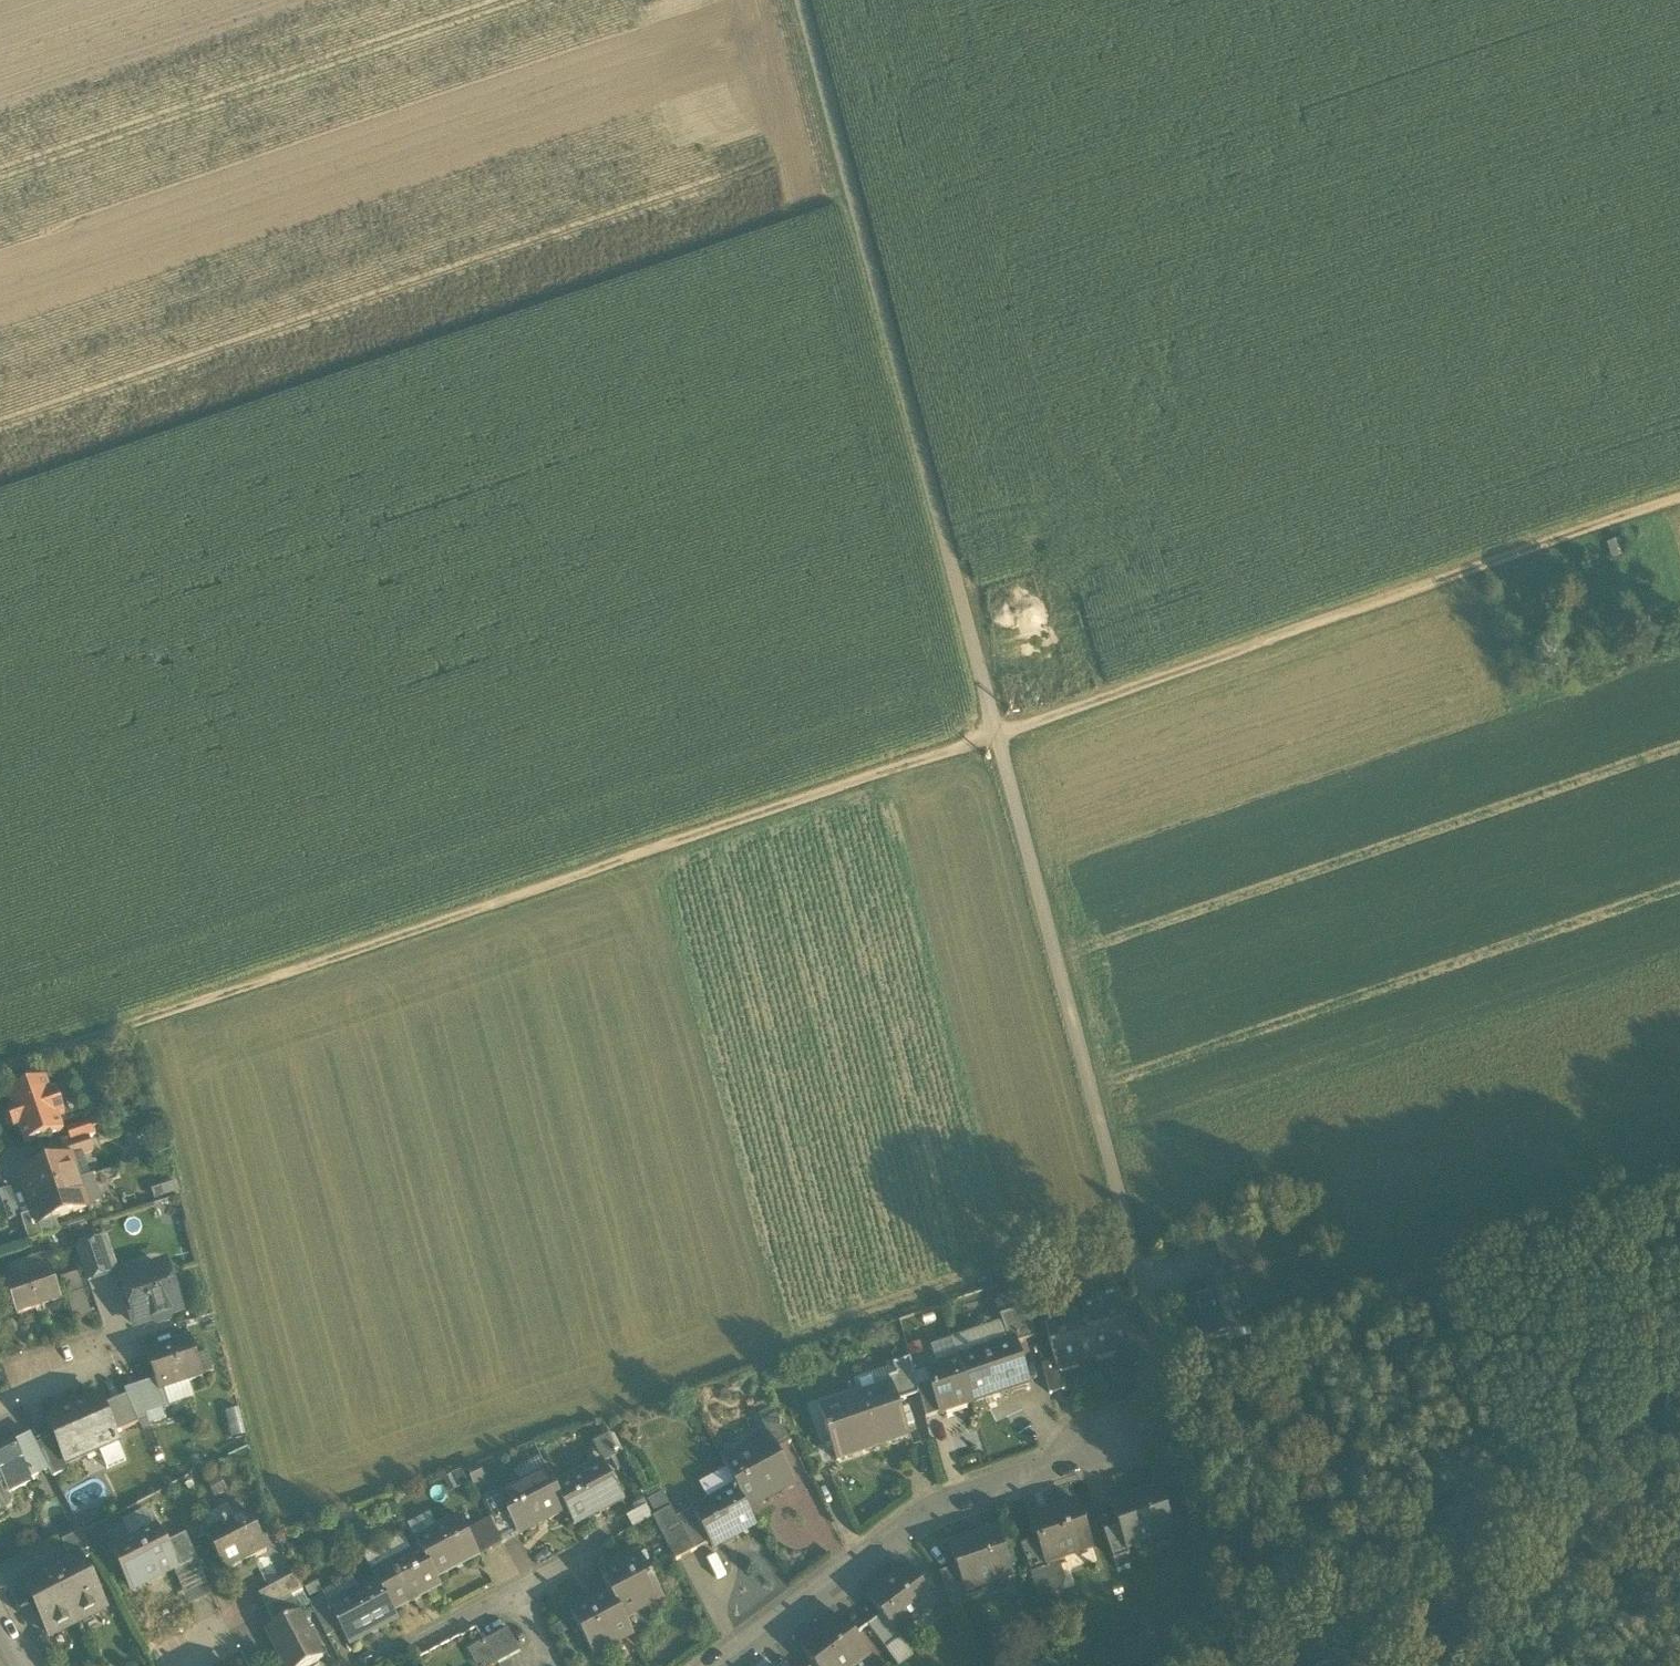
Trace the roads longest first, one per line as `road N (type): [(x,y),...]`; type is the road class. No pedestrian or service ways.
road 1 (track): [(1679,499),(0,1070)]
road 2 (track): [(1142,1281),(801,0)]
road 3 (residential): [(718,1665),(929,1507),(1132,1431)]
road 4 (residential): [(1245,1665),(1142,1281)]
road 5 (secondary): [(1382,1665),(1679,1523)]

